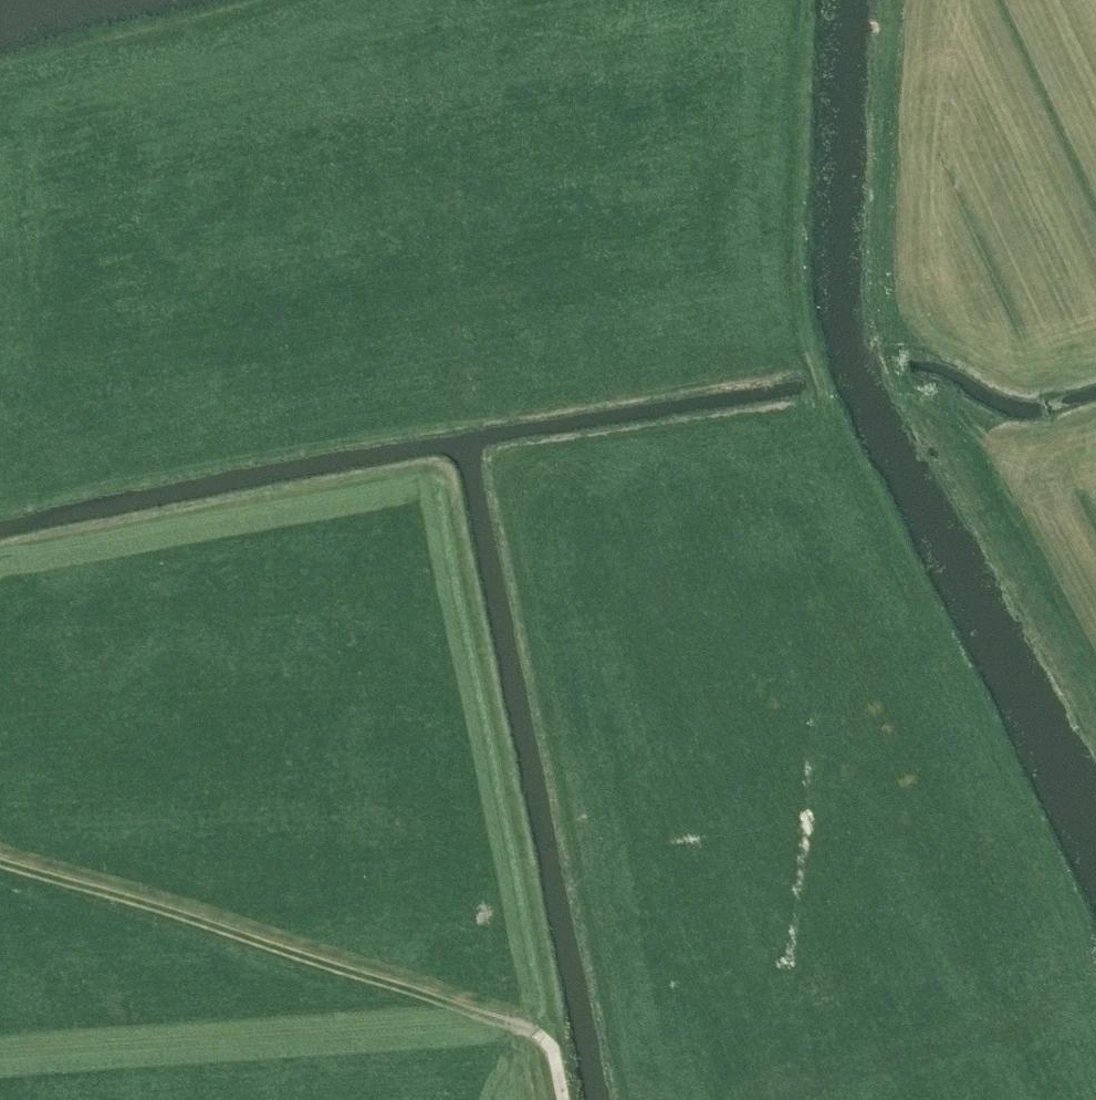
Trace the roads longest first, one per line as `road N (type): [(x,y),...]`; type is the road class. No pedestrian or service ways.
road 1 (track): [(564,1099),(554,1050),(538,1036),(0,870)]

